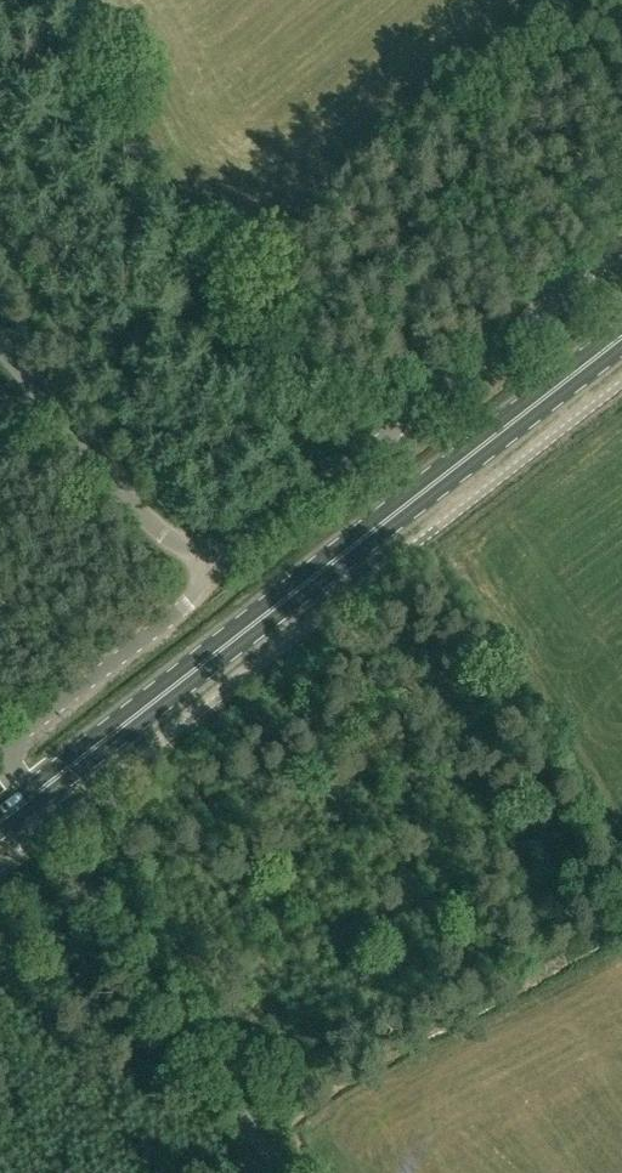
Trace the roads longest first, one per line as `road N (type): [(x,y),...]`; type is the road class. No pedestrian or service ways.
road 1 (primary): [(30,803),(621,341)]
road 2 (unclassified): [(212,553),(336,481),(621,247)]
road 3 (unclassified): [(30,803),(291,1172)]
road 4 (unclassified): [(212,553),(153,531),(0,347)]
road 5 (unclassified): [(1,756),(191,605),(204,591),(212,553)]

